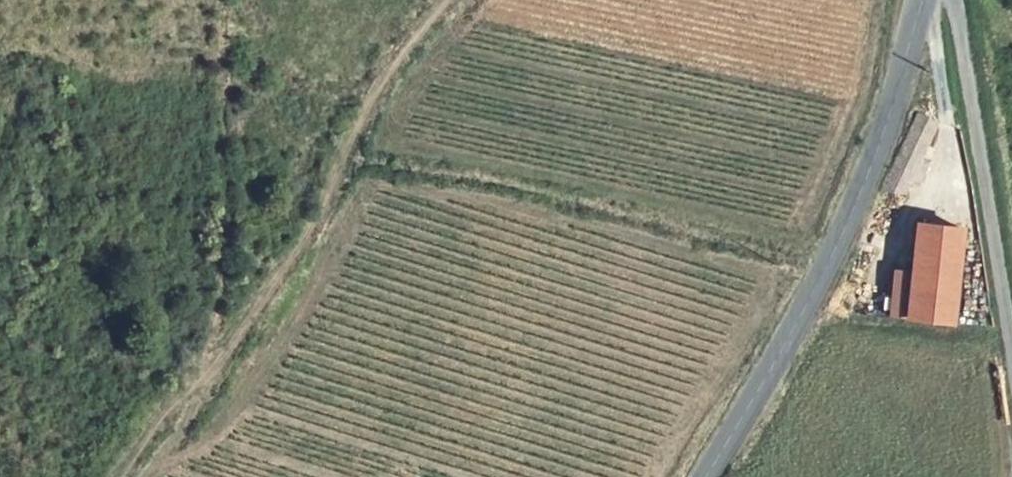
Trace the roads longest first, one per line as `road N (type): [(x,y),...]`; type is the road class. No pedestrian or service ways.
road 1 (track): [(127,476),(268,296),(368,110),(446,0)]
road 2 (tertiary): [(924,0),(900,92),(841,238),(704,476)]
road 3 (unclassified): [(1011,348),(952,0)]

